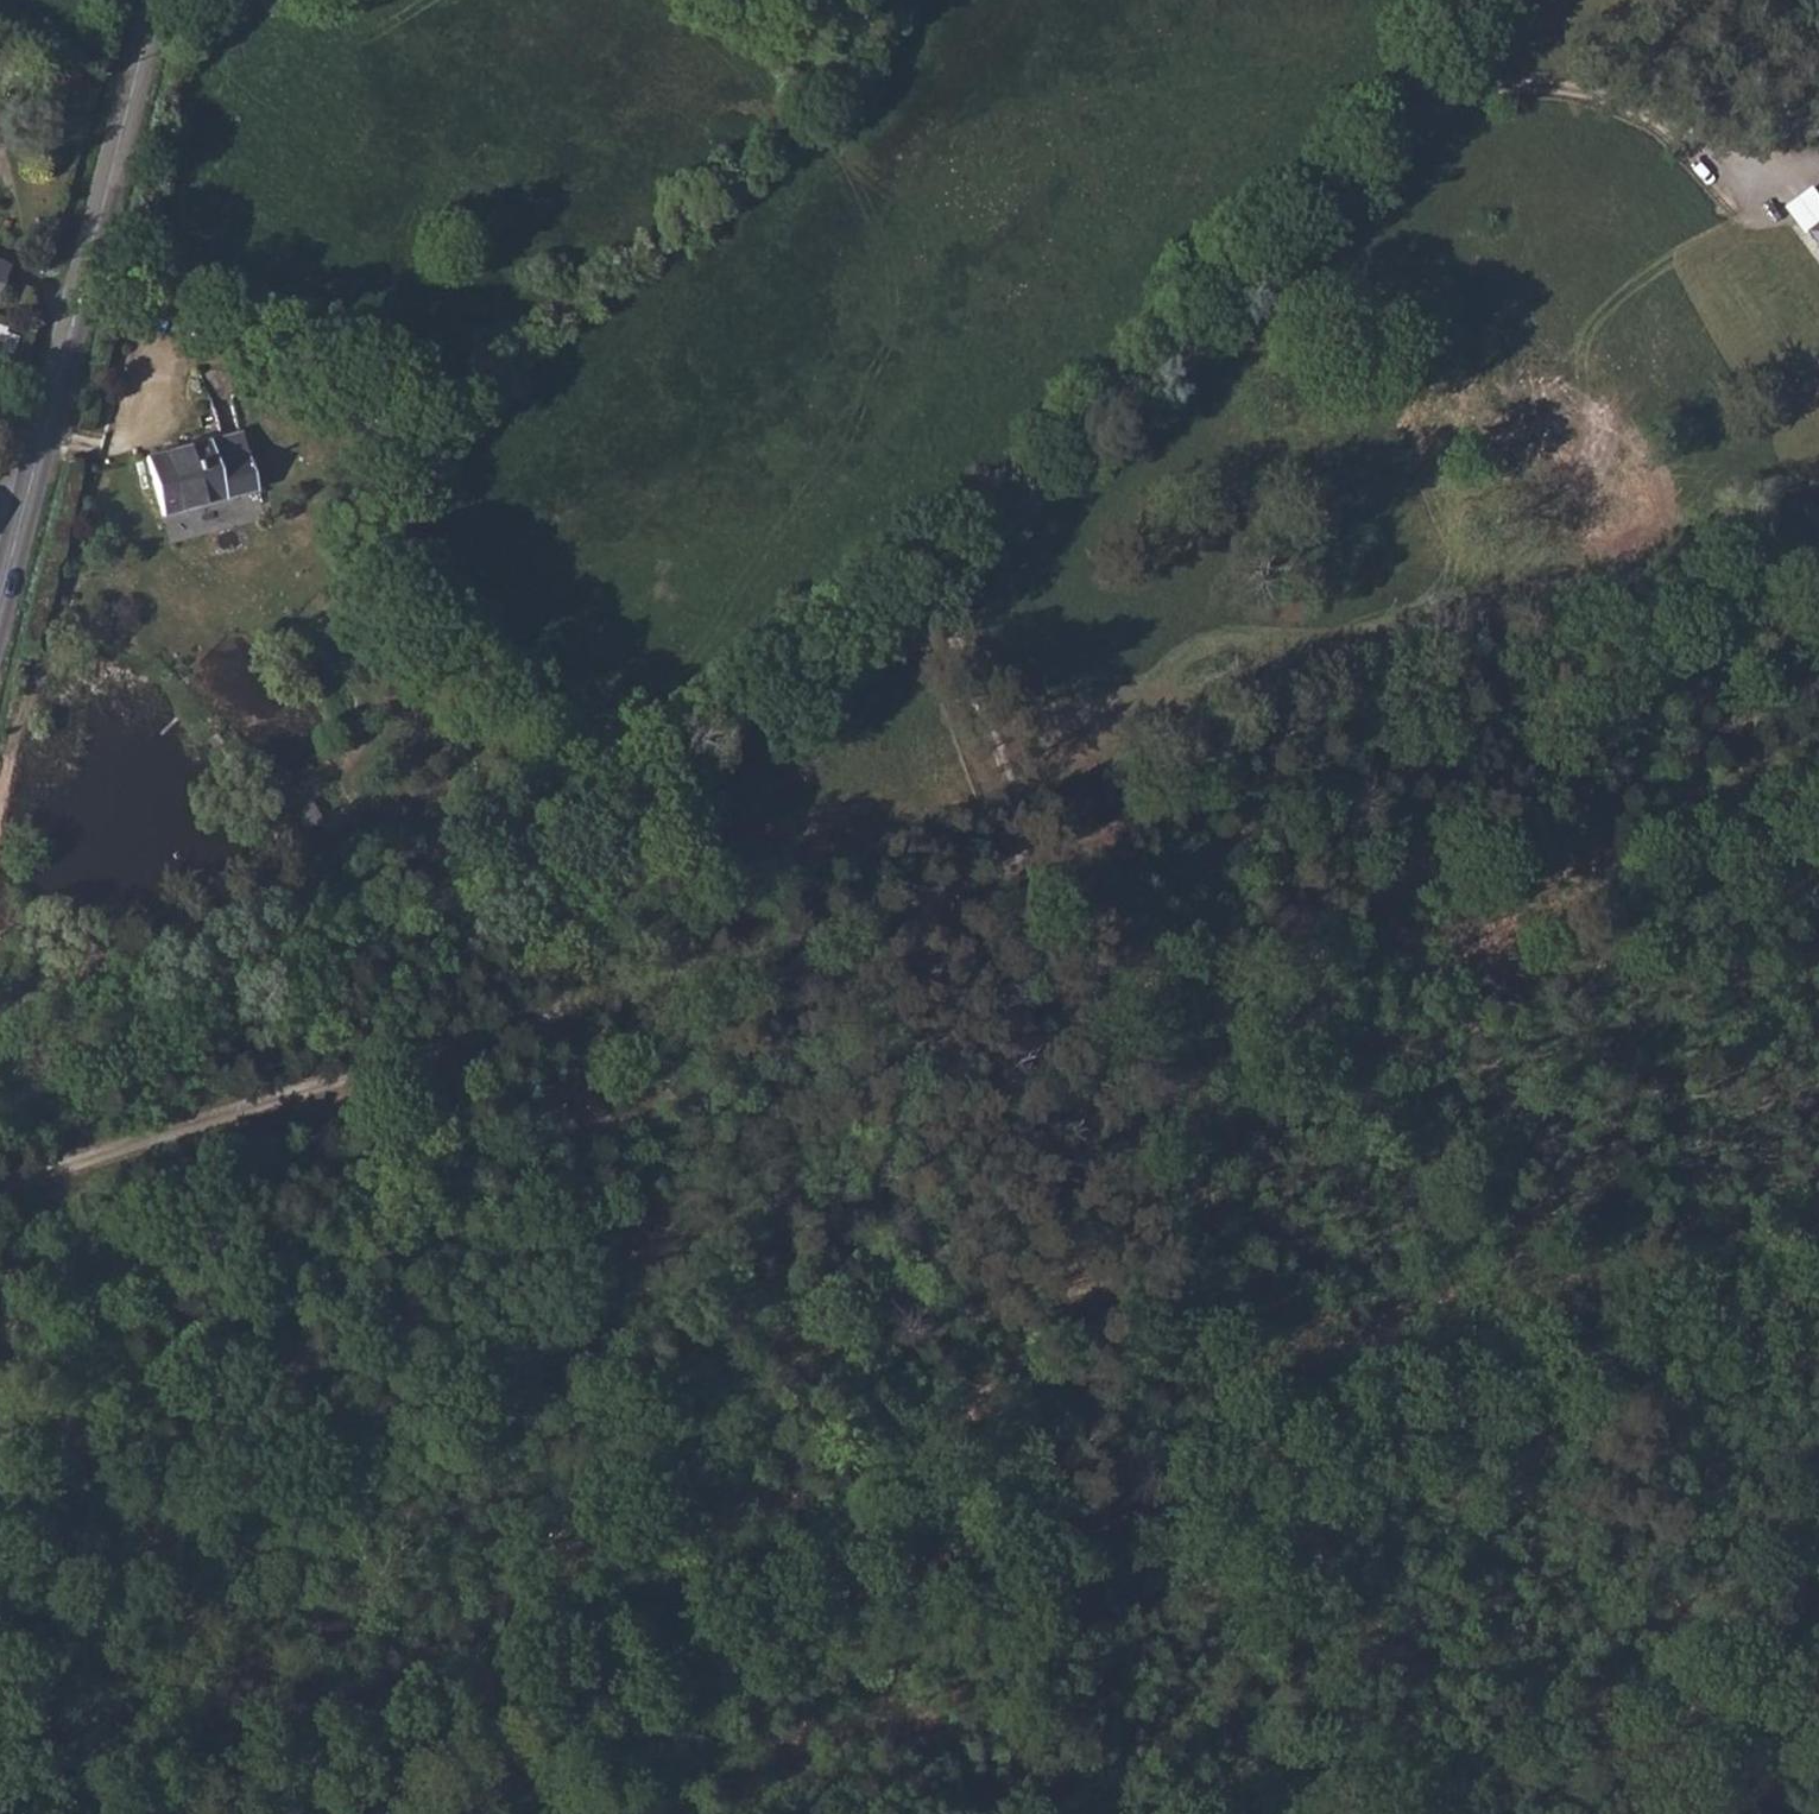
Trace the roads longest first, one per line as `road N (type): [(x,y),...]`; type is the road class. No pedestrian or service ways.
road 1 (track): [(0,1163),(1818,611)]
road 2 (tertiary): [(158,0),(0,600)]

